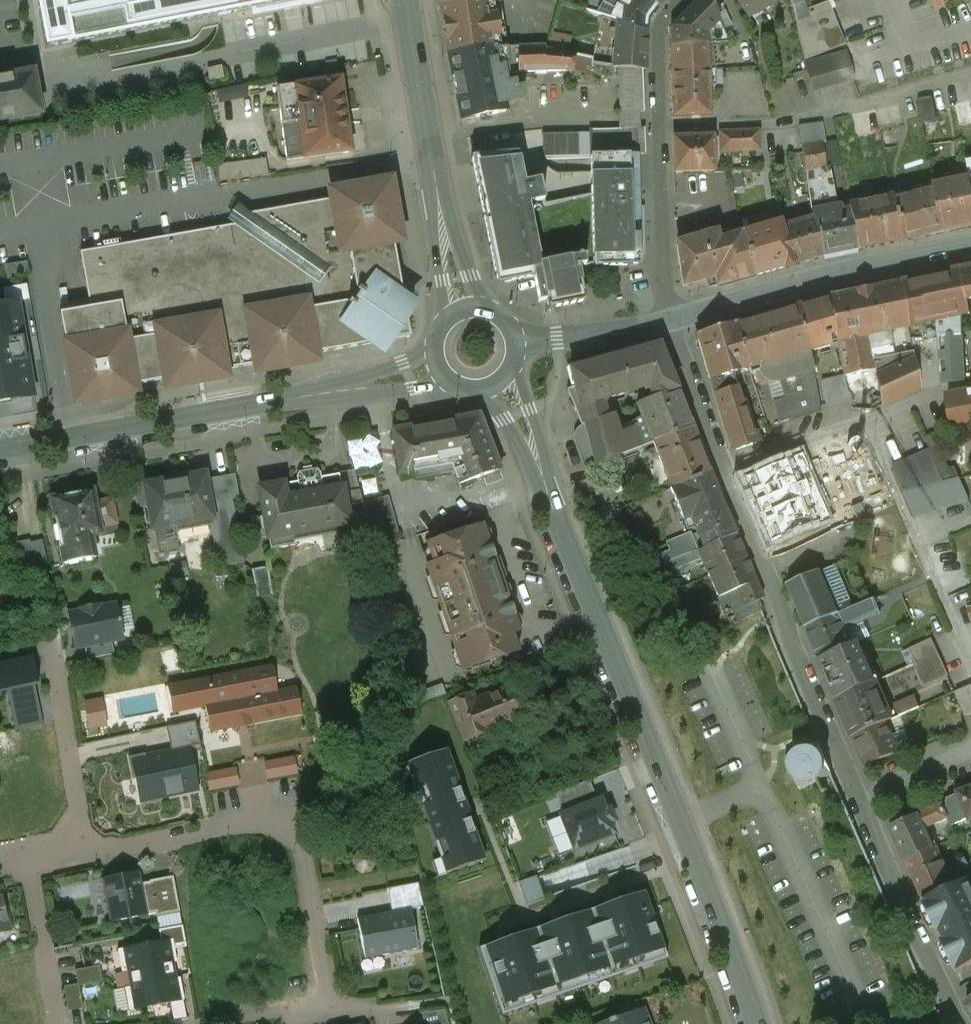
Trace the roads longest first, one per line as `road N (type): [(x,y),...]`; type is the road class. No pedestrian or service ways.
road 1 (residential): [(670,319),(792,644),(963,1023)]
road 2 (secondary): [(497,380),(683,820),(758,1023)]
road 3 (residential): [(82,842),(110,853),(291,814),(332,1013),(230,1023)]
road 4 (tertiary): [(0,450),(409,378),(441,364)]
road 5 (residential): [(670,319),(657,52),(661,23),(677,0)]
road 6 (secondary): [(402,0),(464,309)]
road 7 (residential): [(670,319),(970,248)]
road 8 (residential): [(82,842),(52,651)]
road 9 (residential): [(57,1023),(26,854)]
road 10 (residential): [(515,342),(670,319)]

